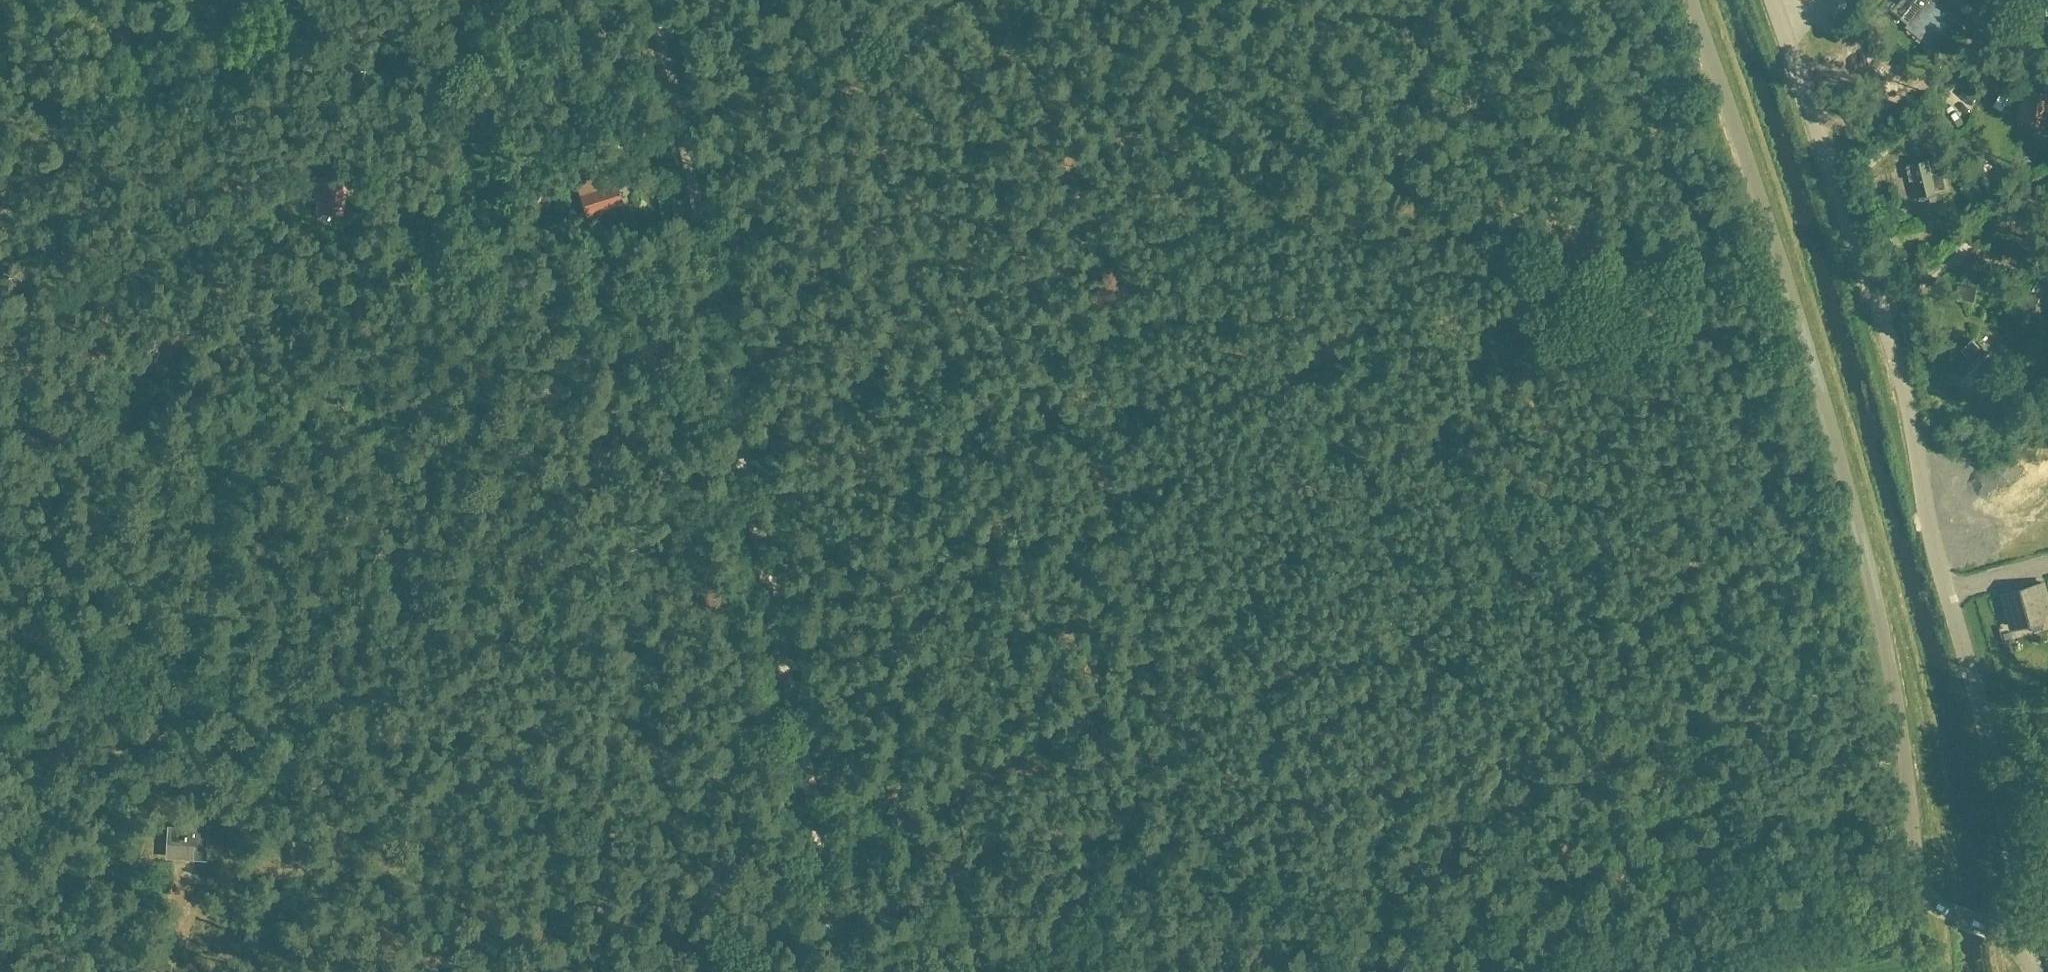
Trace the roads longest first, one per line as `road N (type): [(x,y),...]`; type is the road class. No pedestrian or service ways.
road 1 (unclassified): [(2019,949),(1938,909),(1922,889),(1894,677),(1863,537),(1691,0)]
road 2 (track): [(854,971),(652,0)]
road 3 (unclassified): [(2019,949),(2015,865),(1893,343),(1774,0)]
road 4 (track): [(0,792),(54,738),(116,722),(156,764),(188,778)]

